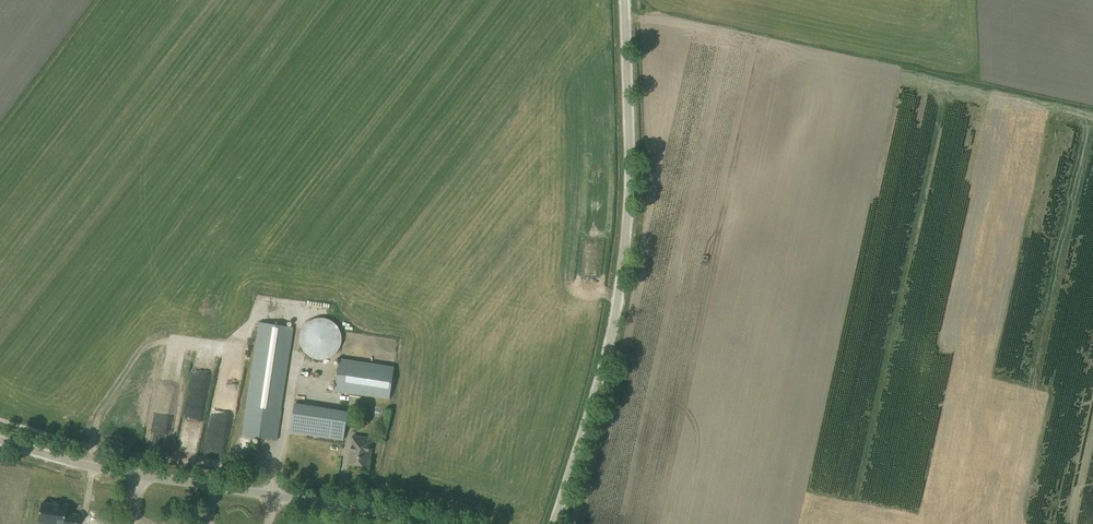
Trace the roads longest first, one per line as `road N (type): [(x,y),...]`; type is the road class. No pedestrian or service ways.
road 1 (unclassified): [(553,523),(610,347),(624,255),(630,168),(624,0)]
road 2 (unclassified): [(444,523),(0,442)]

